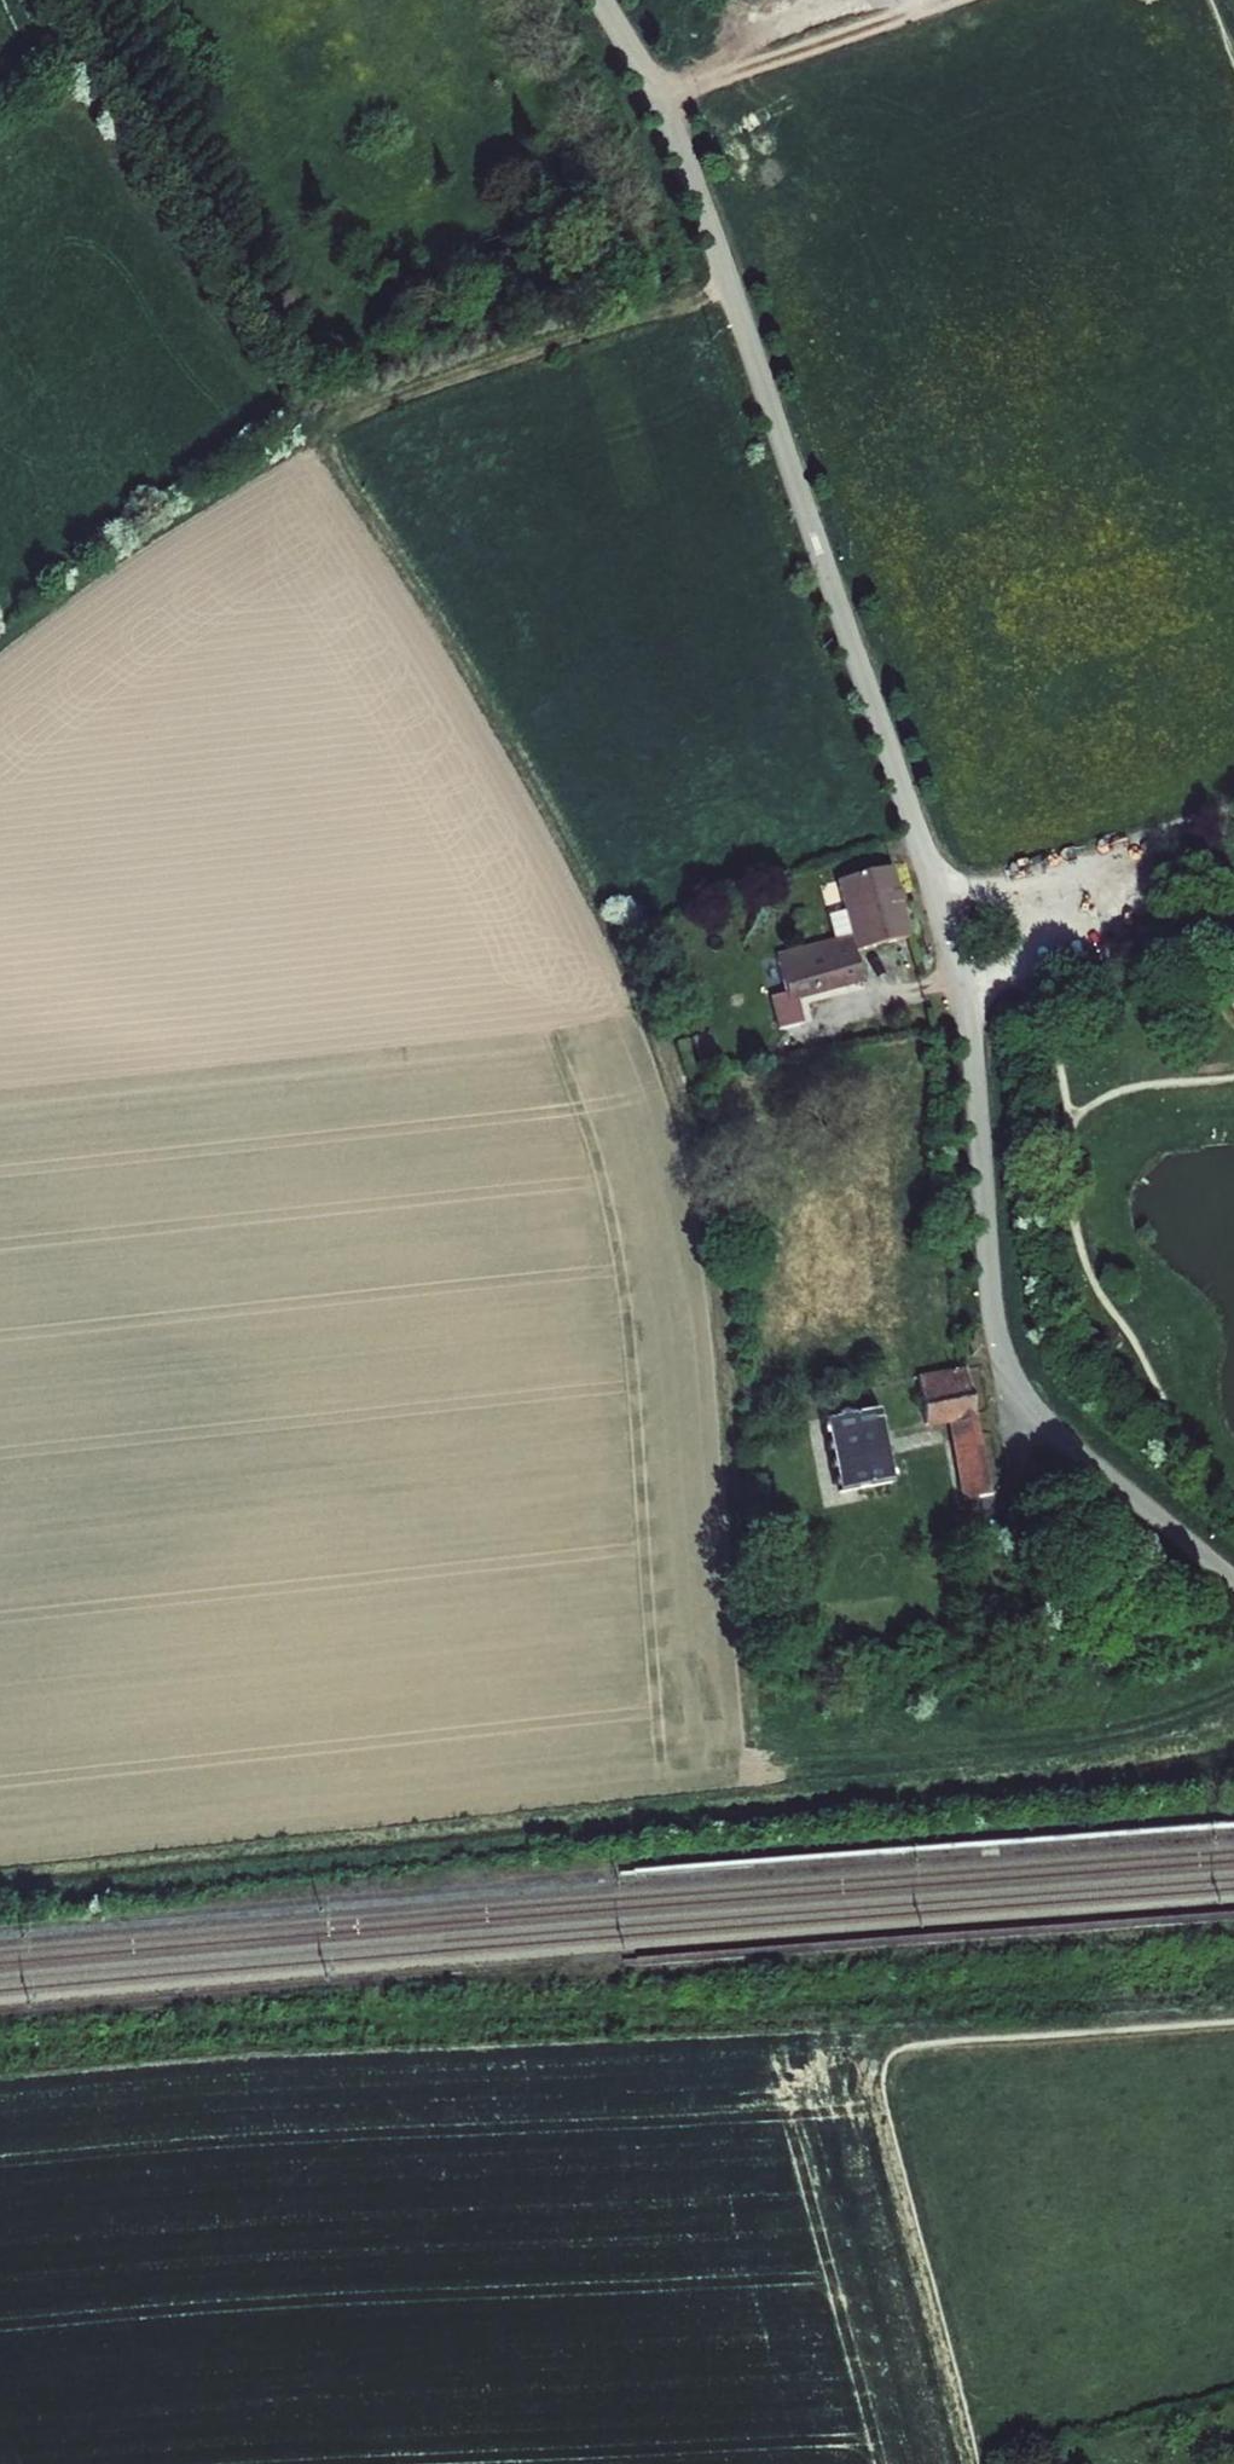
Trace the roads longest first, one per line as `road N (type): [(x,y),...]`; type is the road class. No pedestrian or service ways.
road 1 (residential): [(596,0),(669,137),(732,286),(937,899),(972,1044),(985,1248),(1003,1355),(1043,1419),(1233,1582)]
road 2 (track): [(732,286),(312,434),(0,647)]
road 3 (track): [(1233,2026),(912,2045),(892,2057),(885,2075),(890,2125),(979,2463)]
road 4 (track): [(948,0),(652,102)]

